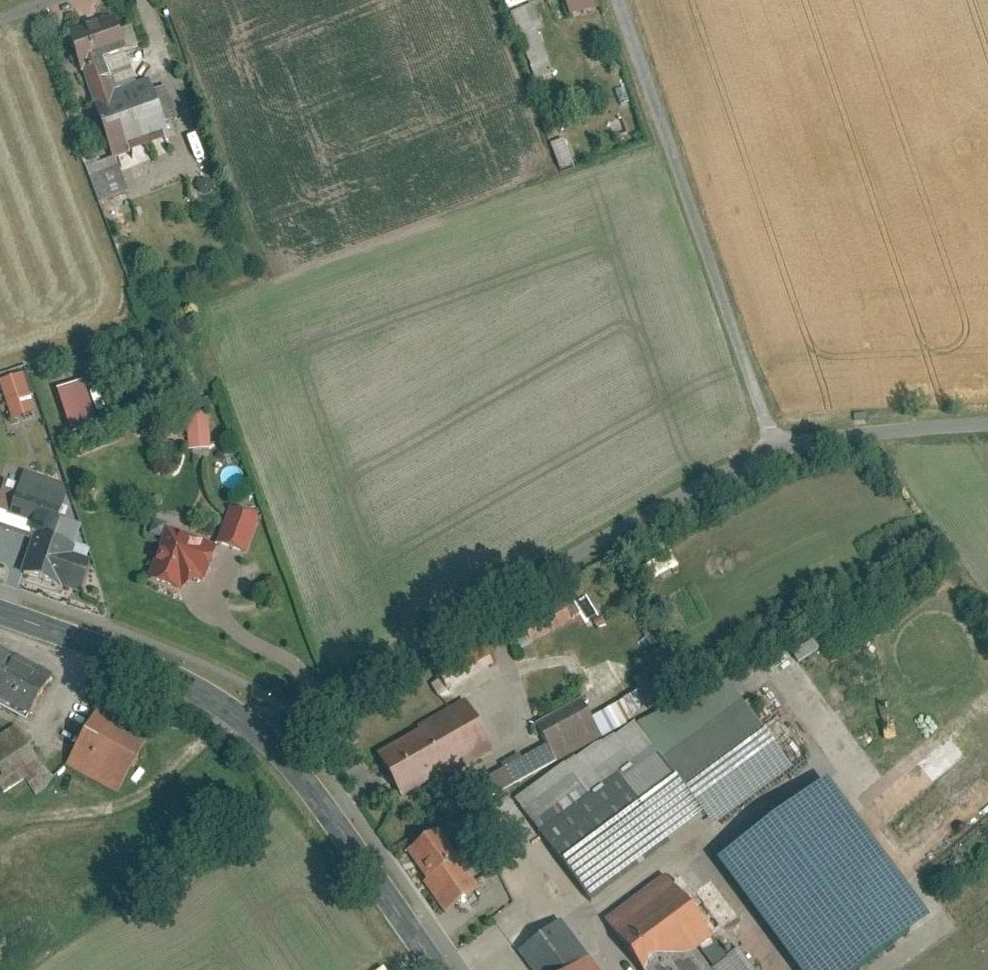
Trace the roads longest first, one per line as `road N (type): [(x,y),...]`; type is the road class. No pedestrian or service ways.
road 1 (unclassified): [(763,439),(237,716)]
road 2 (unclassified): [(763,439),(616,0)]
road 3 (tertiary): [(237,716),(270,742),(435,969)]
road 4 (tertiary): [(0,606),(179,676),(237,716)]
road 5 (unclassified): [(987,428),(763,439)]

